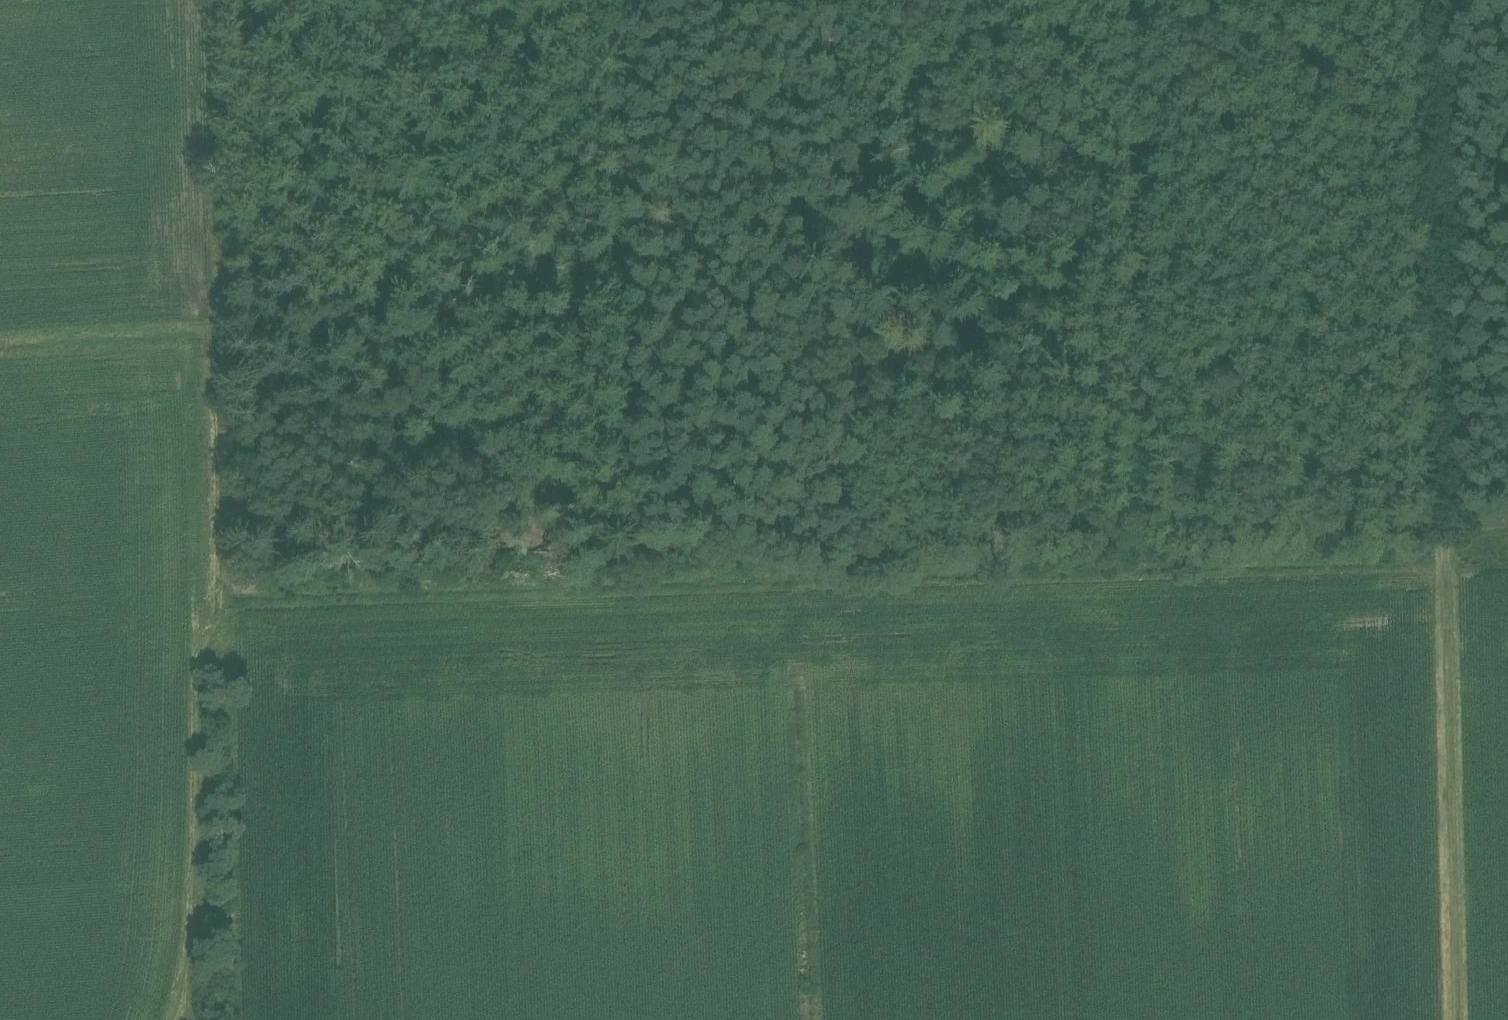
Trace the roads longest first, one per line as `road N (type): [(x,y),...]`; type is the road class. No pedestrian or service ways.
road 1 (track): [(1459,1019),(1448,551)]

